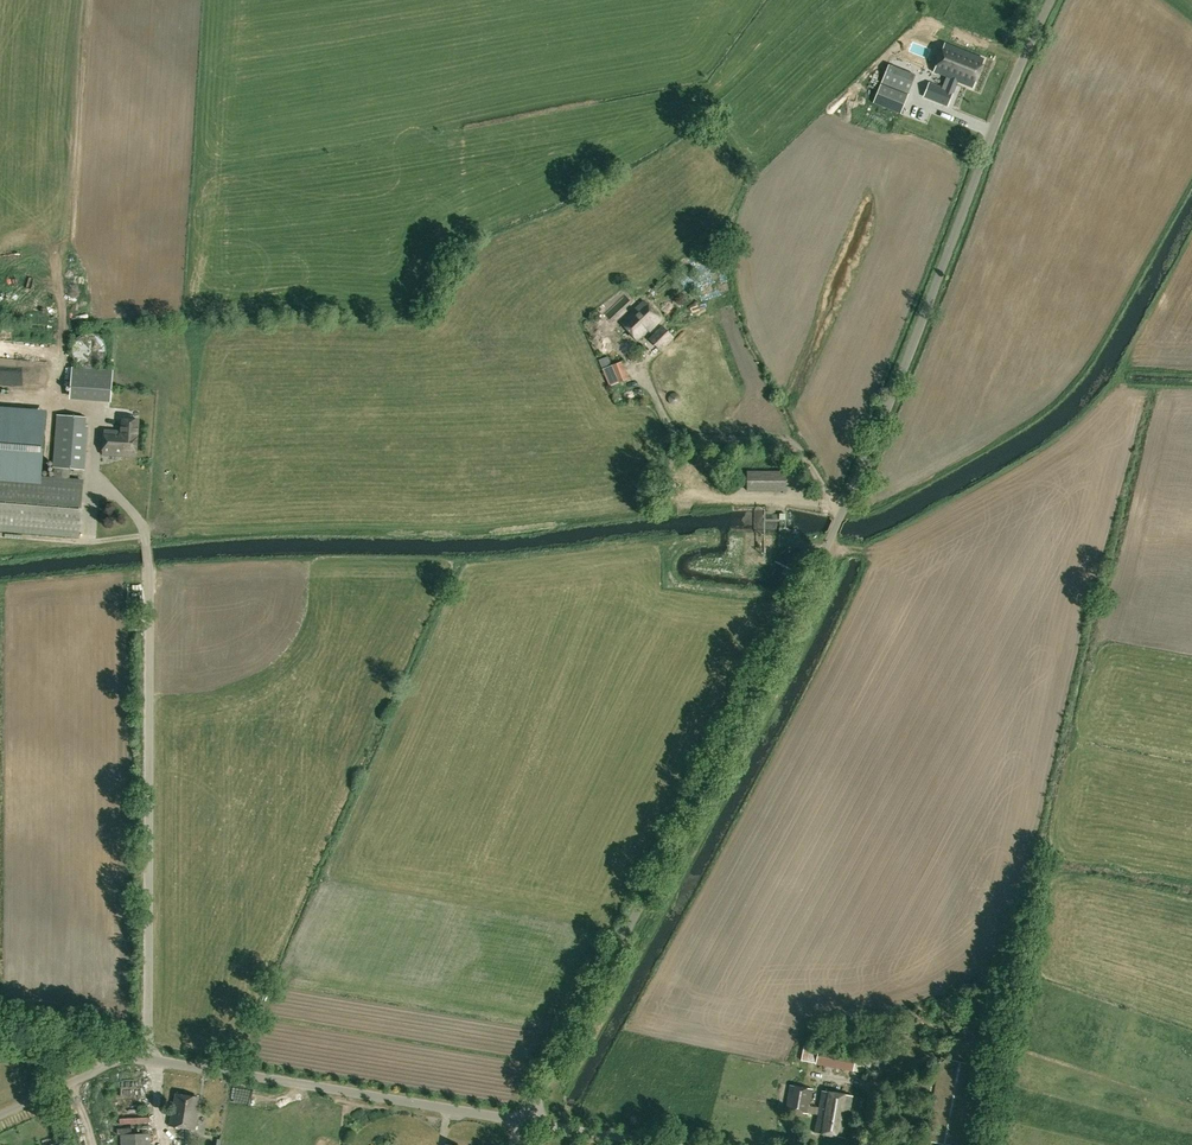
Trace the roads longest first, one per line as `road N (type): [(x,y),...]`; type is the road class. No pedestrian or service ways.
road 1 (unclassified): [(524,1122),(840,515)]
road 2 (unclassified): [(1050,0),(840,515)]
road 3 (unclassified): [(524,1122),(124,1055)]
road 4 (unclassified): [(524,1122),(665,1144)]
road 5 (unclassified): [(0,1115),(124,1055)]
road 6 (unclassified): [(124,1055),(0,1034)]

